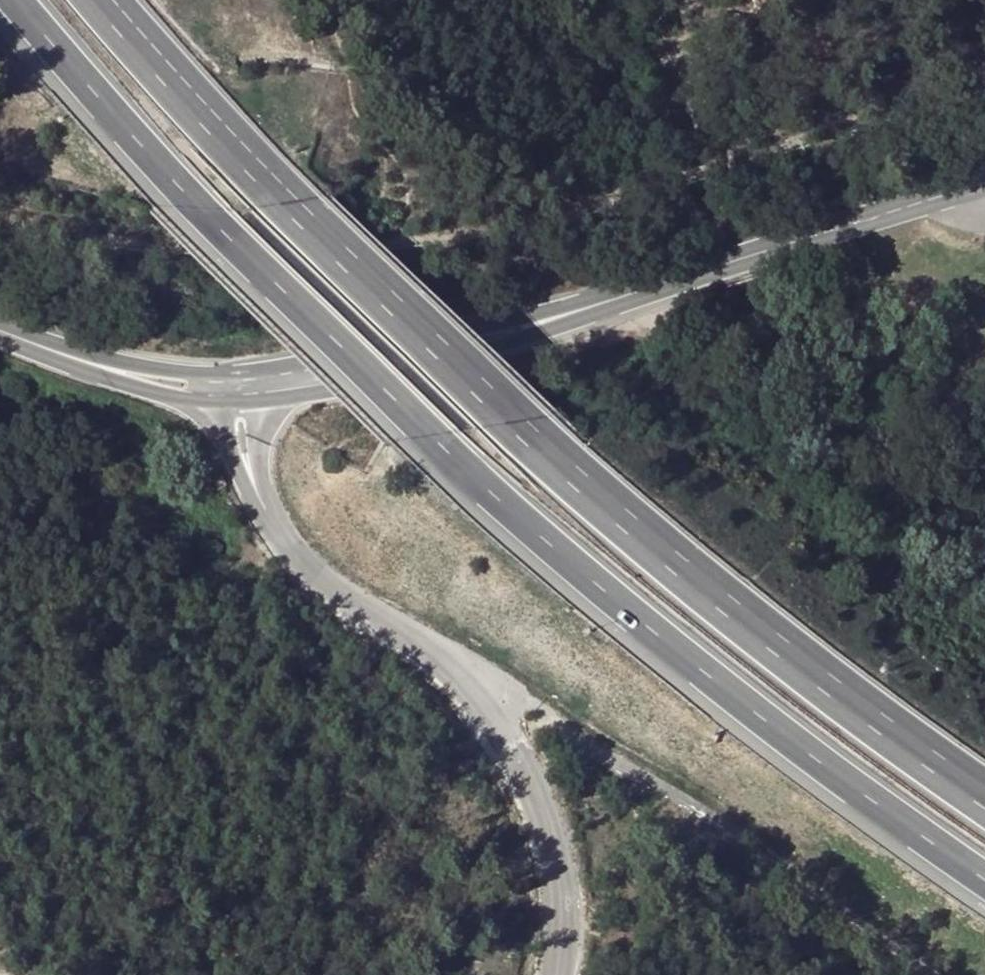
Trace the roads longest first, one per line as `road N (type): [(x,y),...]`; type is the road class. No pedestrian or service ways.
road 1 (motorway): [(2,0),(183,207),(727,736),(984,922)]
road 2 (motorway): [(984,774),(571,459),(272,180),(112,0)]
road 3 (tertiary): [(240,385),(290,385),(428,355),(984,188)]
road 4 (unclassified): [(395,623),(689,805),(933,974)]
road 5 (residential): [(555,974),(563,946),(541,809),(485,709),(395,623)]
road 6 (residential): [(395,623),(293,552),(248,458),(240,385)]
road 7 (track): [(732,263),(664,65),(607,0)]
road 8 (tertiary): [(0,329),(147,377),(240,385)]

